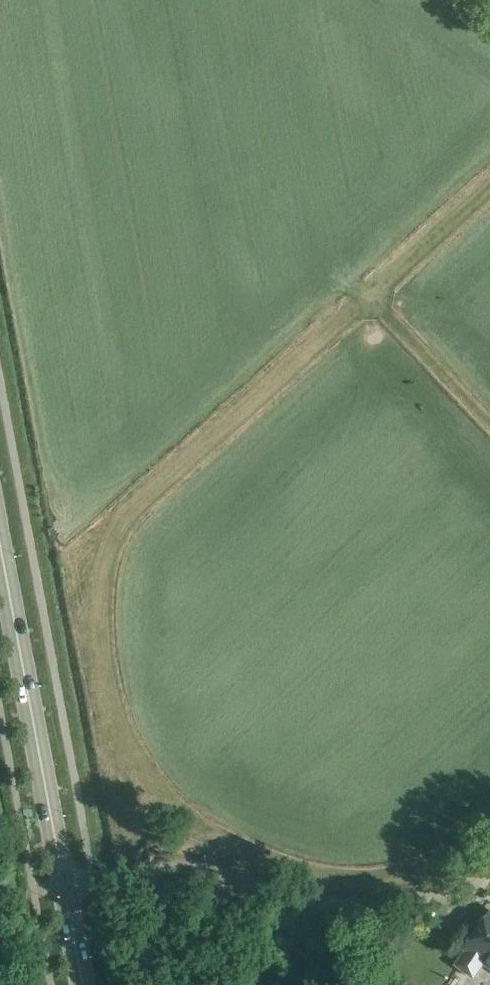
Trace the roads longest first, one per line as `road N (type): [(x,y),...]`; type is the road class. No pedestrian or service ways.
road 1 (secondary): [(84,984),(0,545)]

